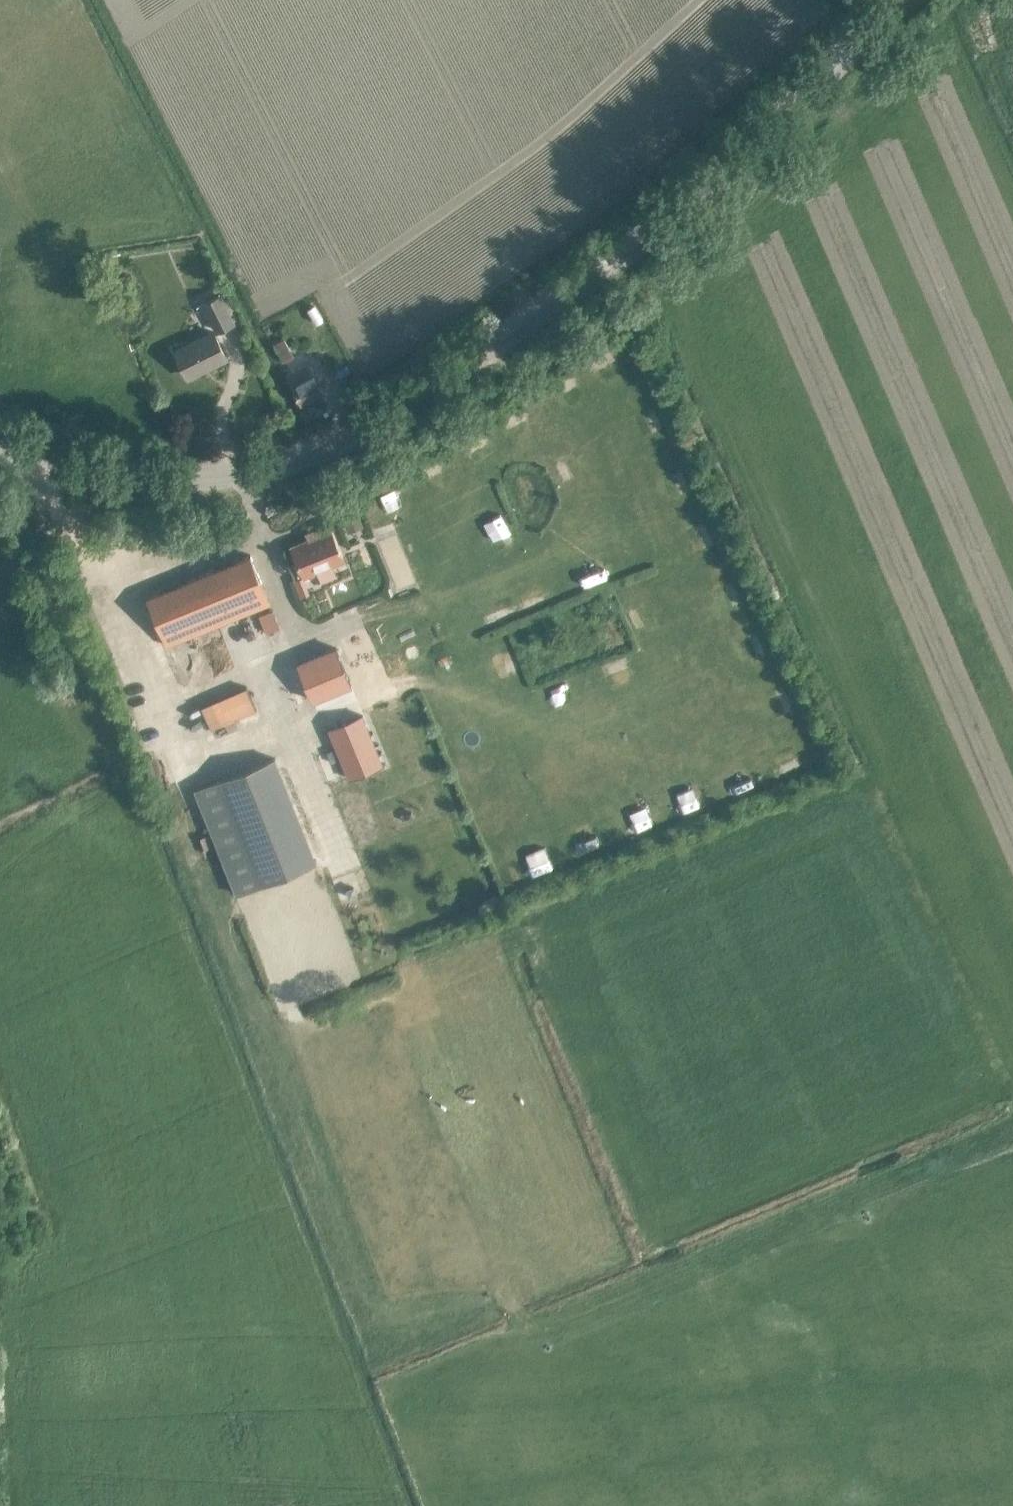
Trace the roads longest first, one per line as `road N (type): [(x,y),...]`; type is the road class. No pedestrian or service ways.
road 1 (tertiary): [(0,439),(119,476),(182,481),(308,459),(347,441),(624,254),(908,0)]

